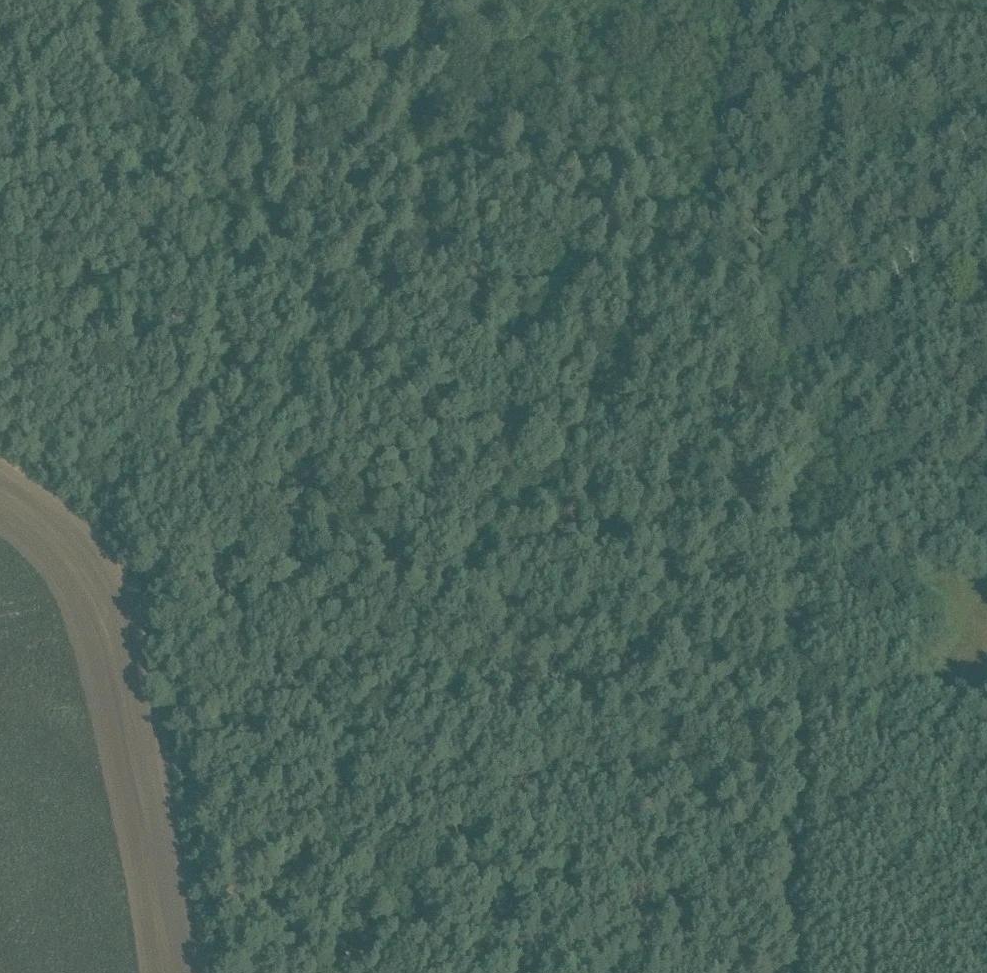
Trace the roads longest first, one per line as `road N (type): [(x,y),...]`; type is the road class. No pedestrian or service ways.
road 1 (track): [(0,494),(49,521),(82,558),(114,621),(180,972)]

